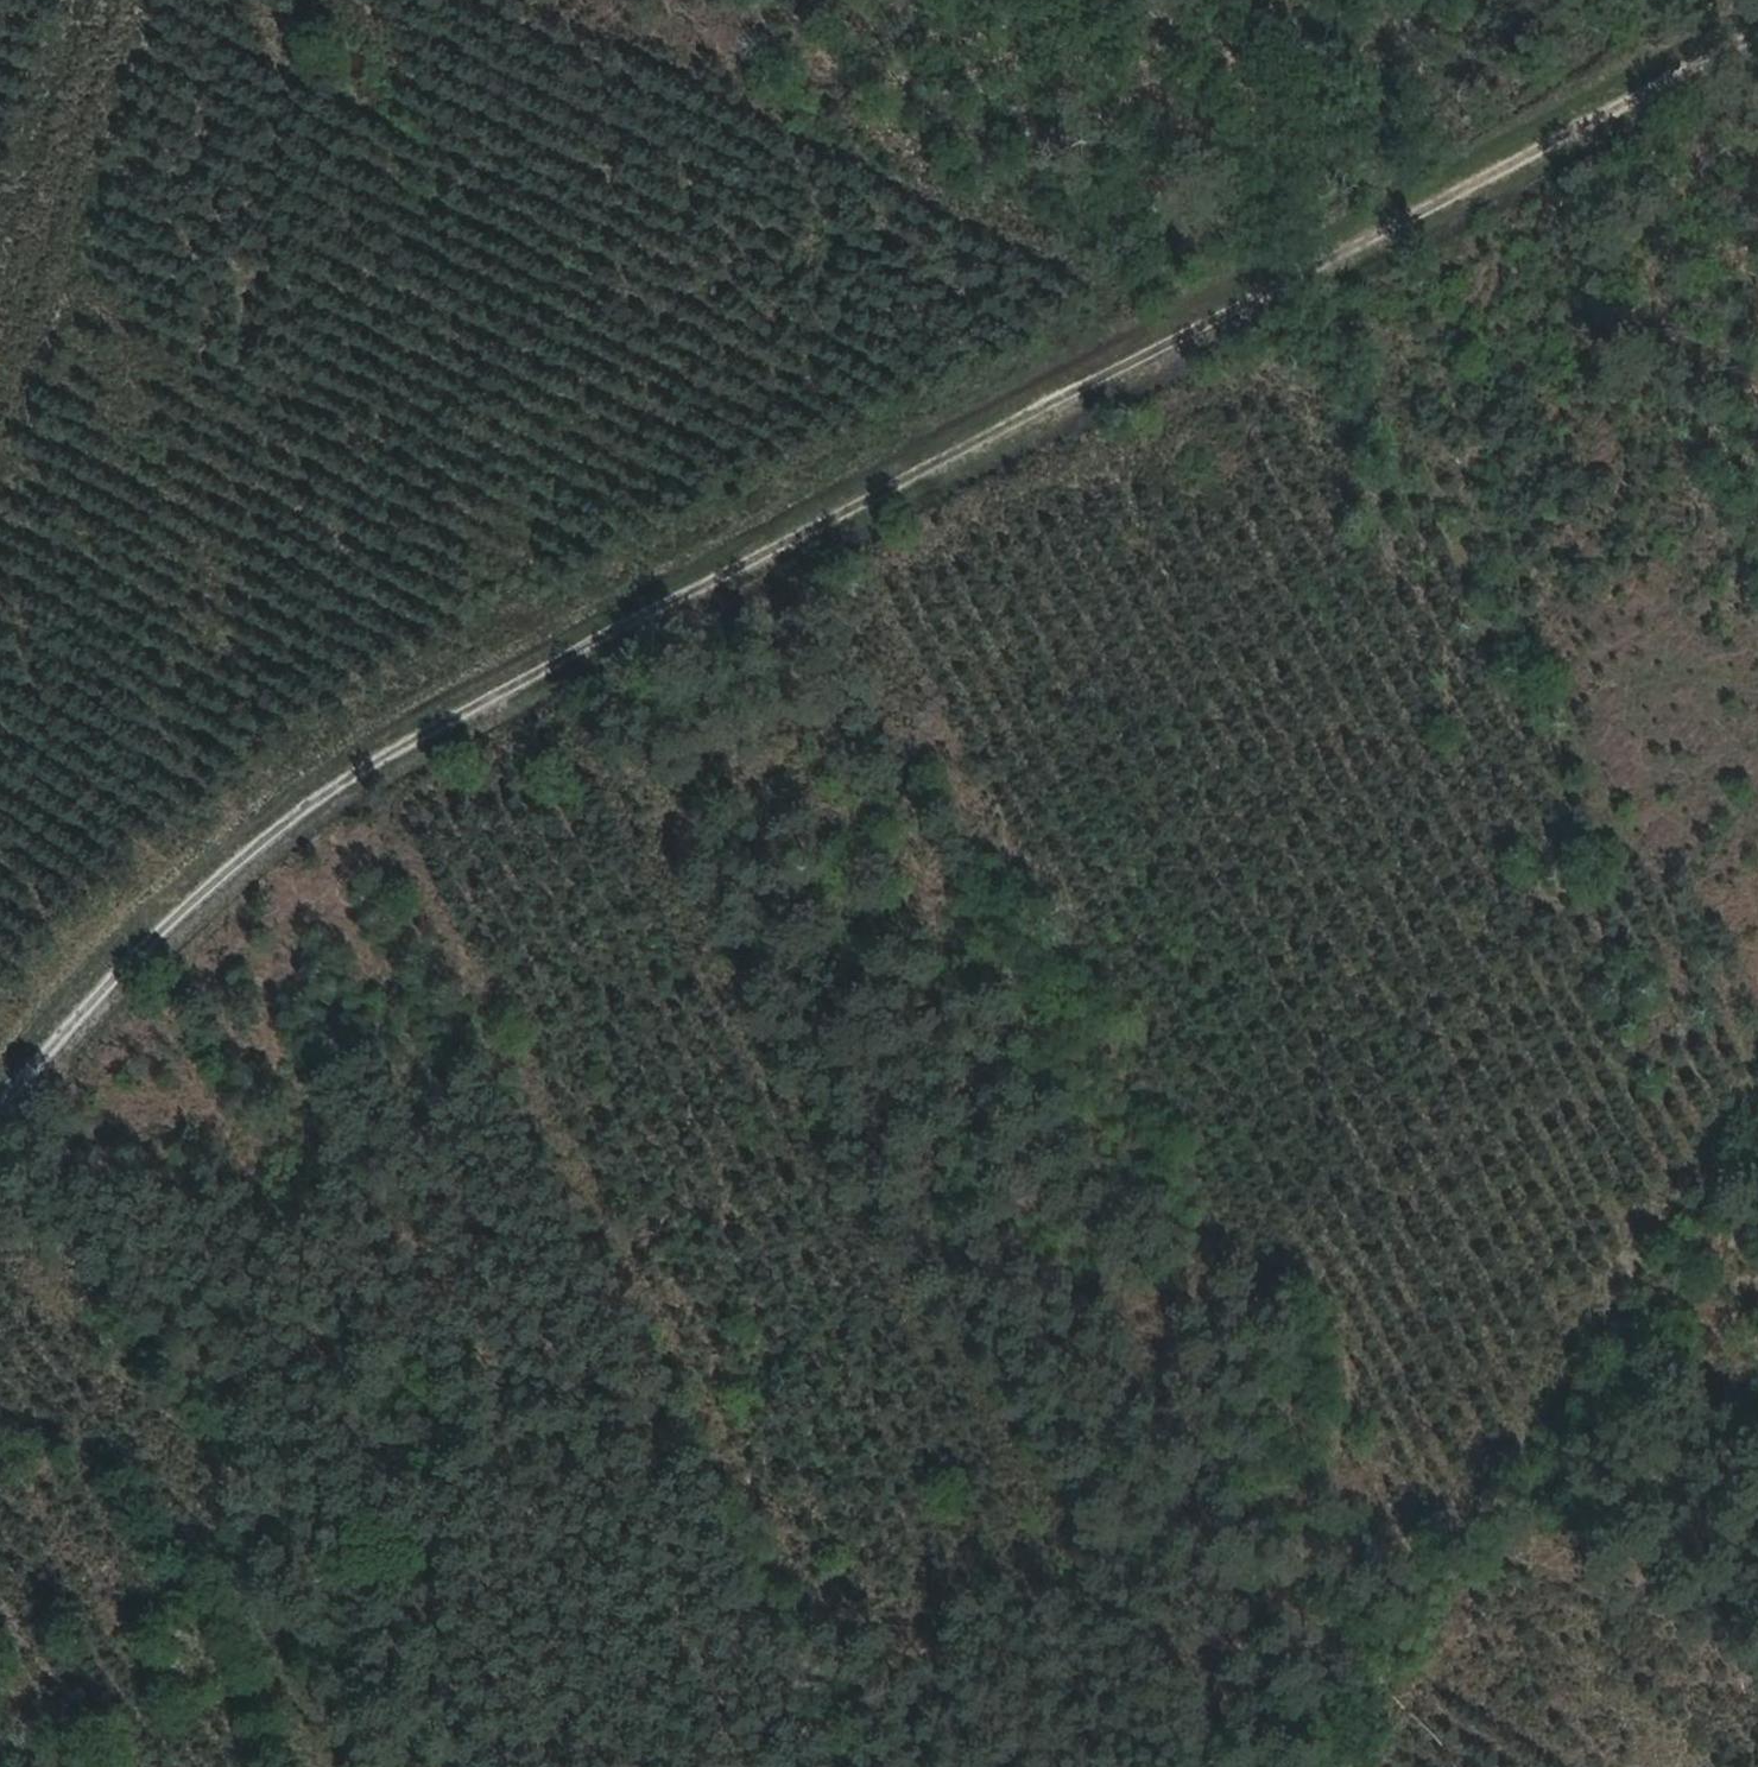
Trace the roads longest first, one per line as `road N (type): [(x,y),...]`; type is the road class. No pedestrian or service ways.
road 1 (track): [(1757,34),(348,777),(155,939),(0,1114)]

